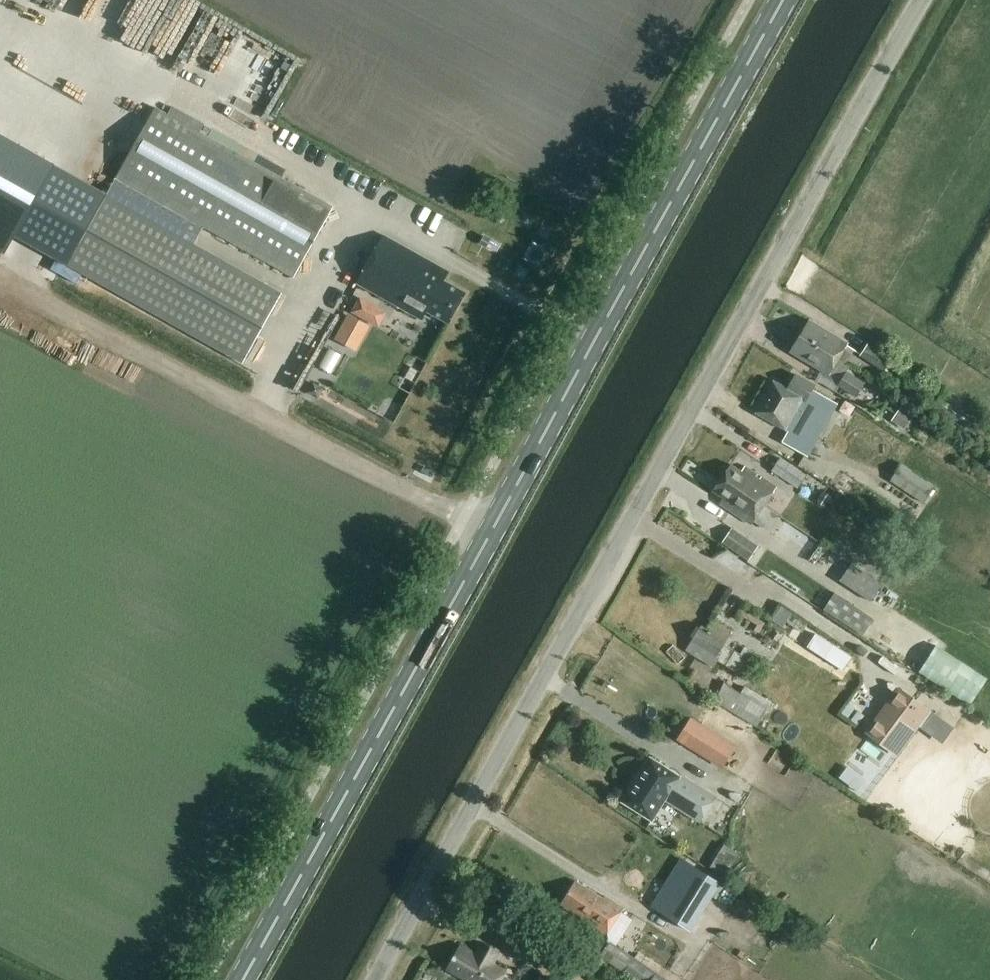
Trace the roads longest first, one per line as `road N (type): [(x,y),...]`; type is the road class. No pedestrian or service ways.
road 1 (unclassified): [(375,979),(921,0)]
road 2 (primary): [(243,979),(783,0)]

